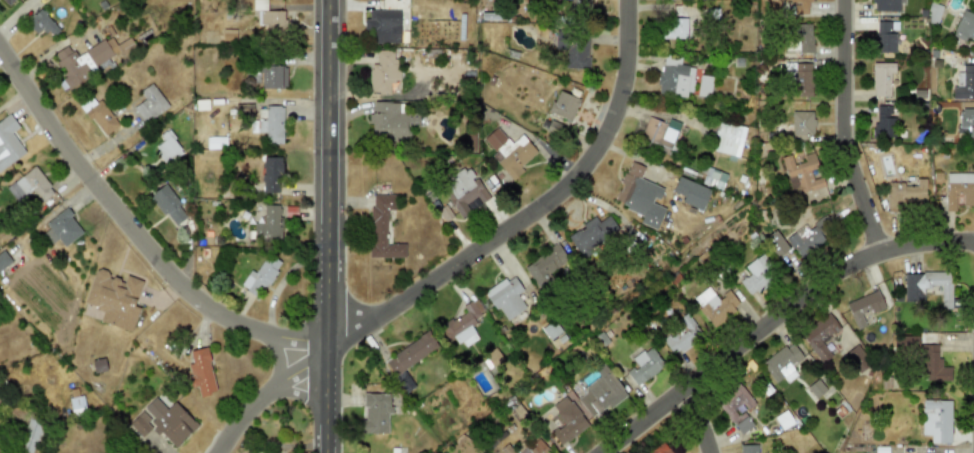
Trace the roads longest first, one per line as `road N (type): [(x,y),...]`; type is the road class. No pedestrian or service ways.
road 1 (residential): [(206,452),(255,396),(553,196),(581,169),(617,100),(624,0)]
road 2 (residential): [(0,46),(77,160),(198,300),(259,332),(325,351)]
road 3 (tertiary): [(326,452),(333,0)]
road 4 (residential): [(605,452),(833,274),(914,242),(973,240)]
road 5 (residential): [(883,251),(842,139),(843,0)]

